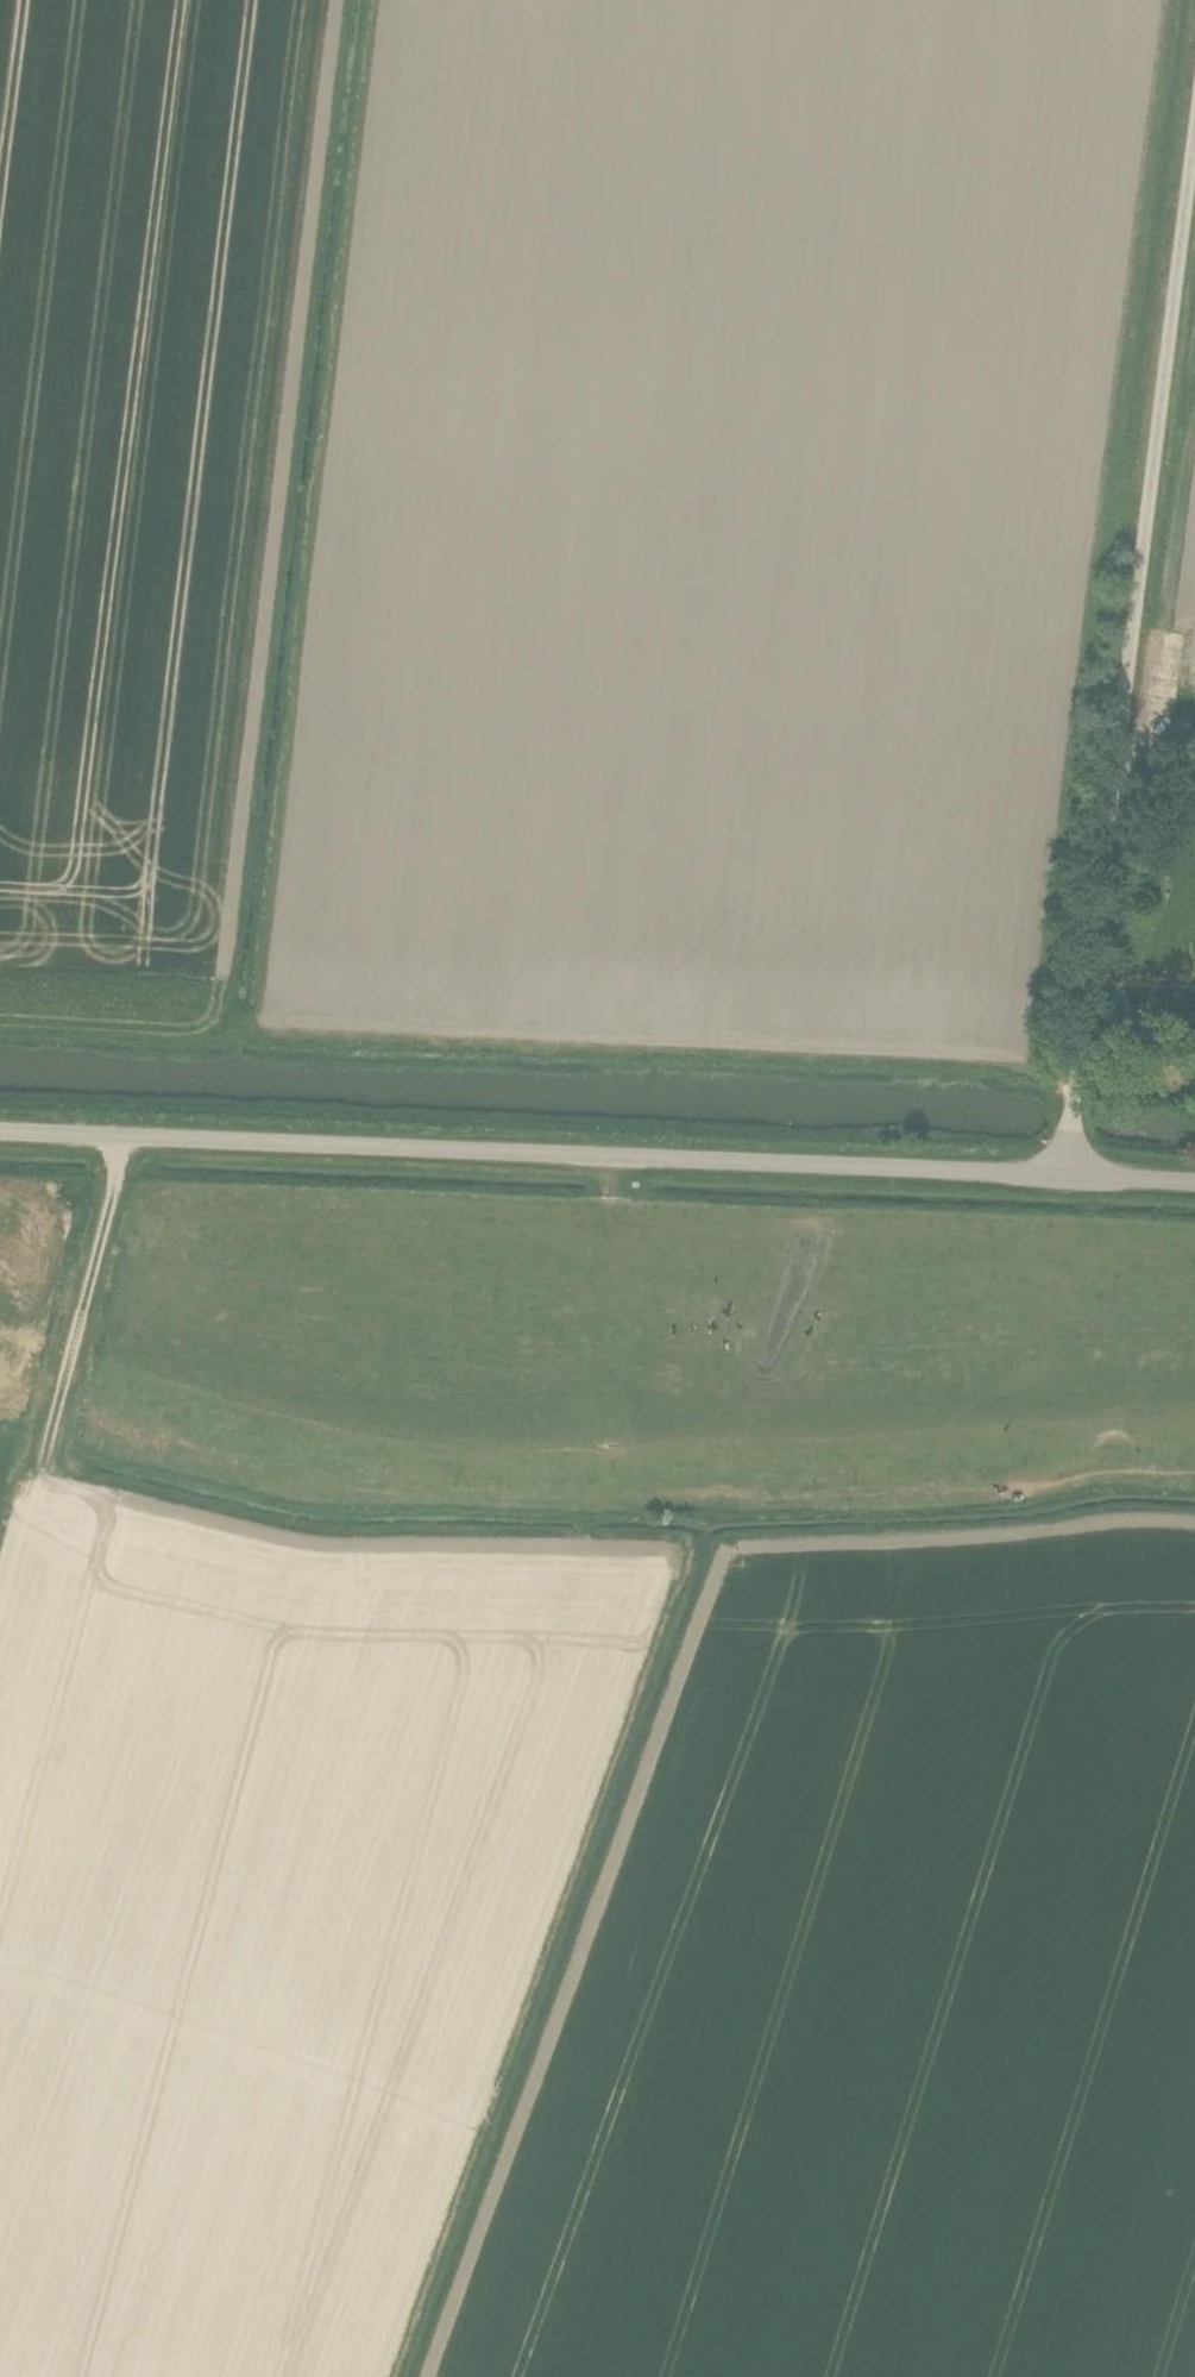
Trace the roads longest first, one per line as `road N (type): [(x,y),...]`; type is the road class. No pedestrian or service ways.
road 1 (unclassified): [(1194,1182),(0,1129)]

